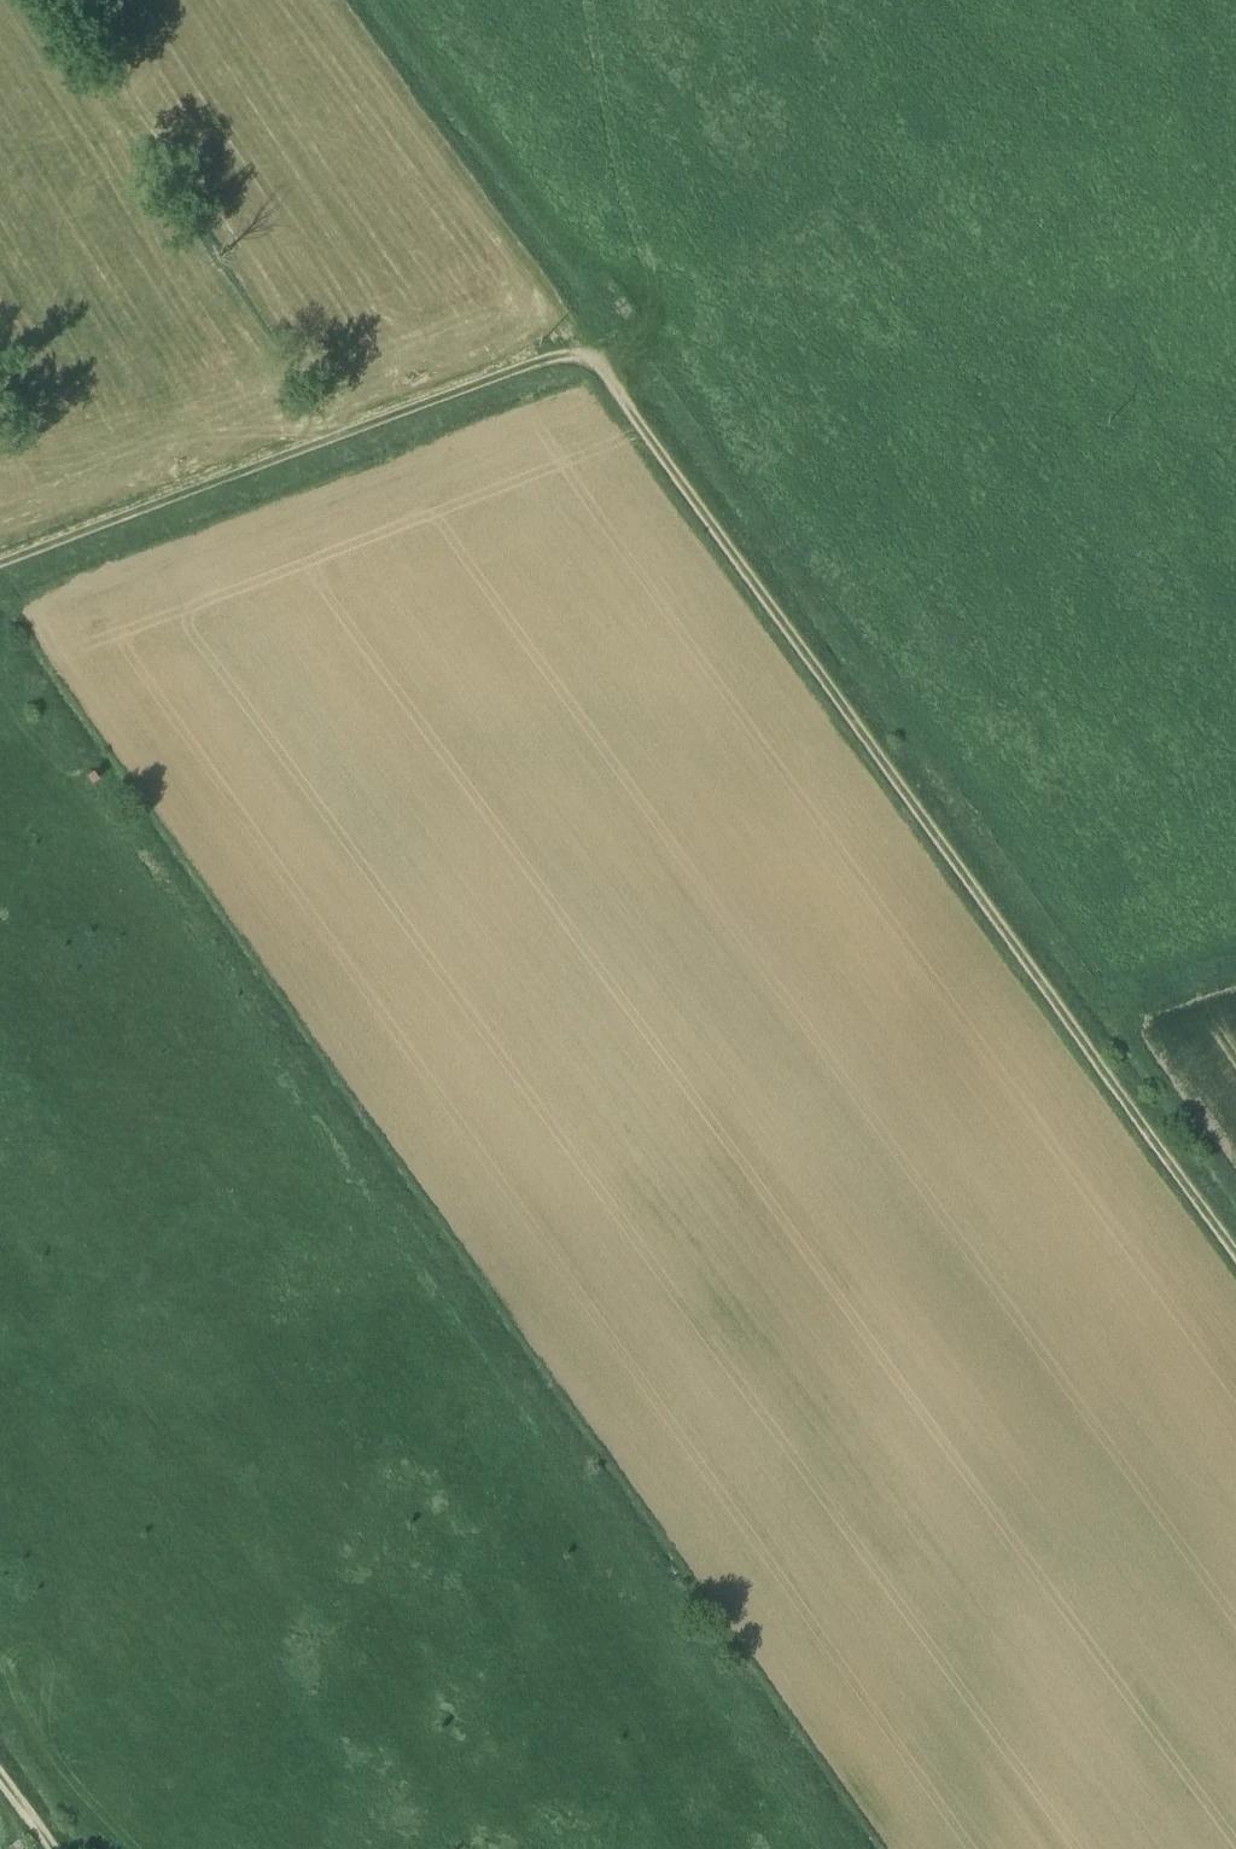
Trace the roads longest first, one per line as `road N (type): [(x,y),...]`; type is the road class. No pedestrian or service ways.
road 1 (track): [(0,566),(561,357),(596,363),(1235,1252)]

